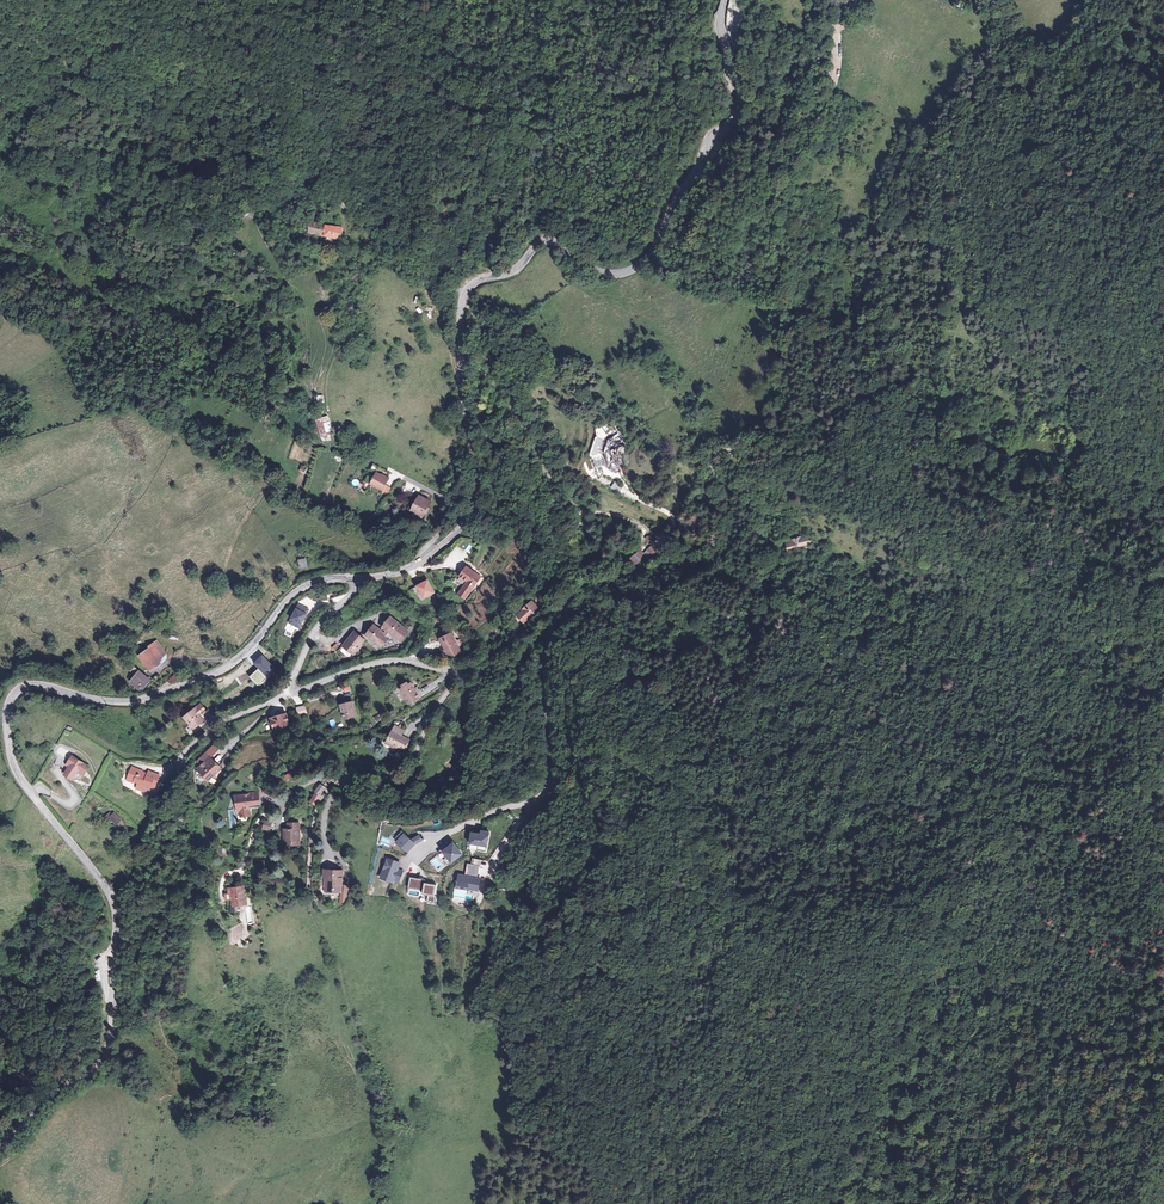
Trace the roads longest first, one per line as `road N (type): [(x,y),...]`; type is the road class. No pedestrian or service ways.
road 1 (tertiary): [(0,1144),(101,1060),(110,1038),(115,977),(109,893),(12,764),(10,697),(37,684),(93,700),(137,701),(234,663),(301,587),(357,578)]
road 2 (tertiary): [(357,578),(411,566),(475,512),(480,483),(460,331),(467,291),(511,271),(545,241),(606,273),(629,270),(652,251),(681,190),(738,111),(723,37),(727,0)]
road 3 (track): [(1163,712),(1143,726),(1138,778),(1113,807),(1049,836),(1006,869),(975,913),(866,1168)]
road 4 (track): [(382,1203),(393,1138),(387,1089),(310,904),(318,809),(345,776)]
road 5 (track): [(610,578),(716,557),(733,538),(736,515),(714,451),(732,448),(765,522),(769,584),(760,624)]
road 6 (track): [(1139,486),(999,322),(961,230),(969,140)]
road 7 (track): [(835,0),(812,126),(777,210),(795,315),(791,367)]
road 8 (residential): [(558,609),(565,624),(548,641),(544,681),(548,793),(460,828),(415,858)]
road 9 (residential): [(455,671),(408,766),(321,778),(286,802)]
road 10 (track): [(760,624),(748,655),(755,690),(747,713),(705,765),(668,783),(667,815)]
road 11 (track): [(969,140),(1089,35),(1114,0)]
road 12 (residential): [(292,691),(390,660),(455,671)]
road 13 (track): [(999,0),(1016,49),(969,140)]
road 14 (residential): [(292,691),(206,733),(178,759)]
road 15 (residential): [(357,578),(345,602),(318,625),(292,691)]
road 16 (residential): [(455,671),(502,650),(558,609)]

